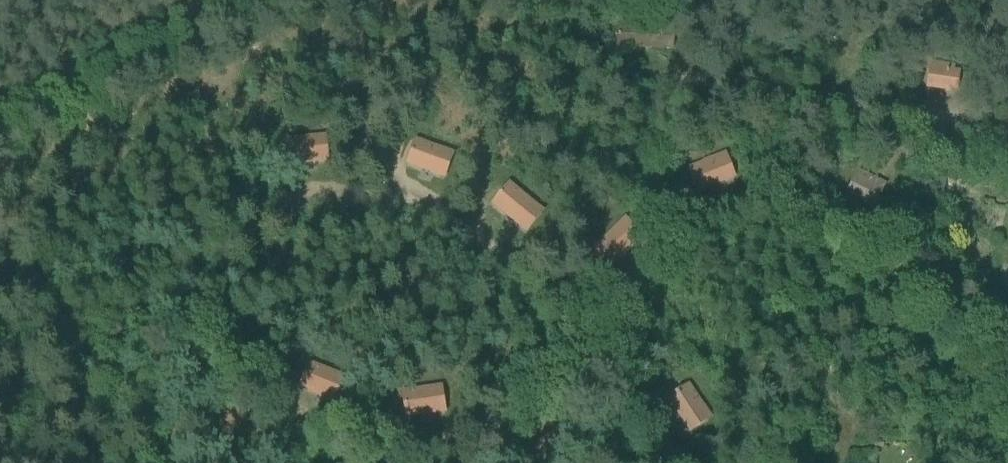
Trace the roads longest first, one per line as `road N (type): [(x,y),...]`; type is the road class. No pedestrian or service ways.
road 1 (residential): [(1007,399),(977,343),(918,271),(855,230),(794,213),(740,211),(696,224),(584,342)]
road 2 (residential): [(584,342),(542,400),(474,443),(388,448),(315,430),(238,380),(156,307)]
road 3 (residential): [(156,307),(202,260),(270,211),(332,199),(400,203),(447,219),(584,342)]
road 4 (residential): [(1007,131),(597,70)]
road 5 (residential): [(584,342),(668,462)]

